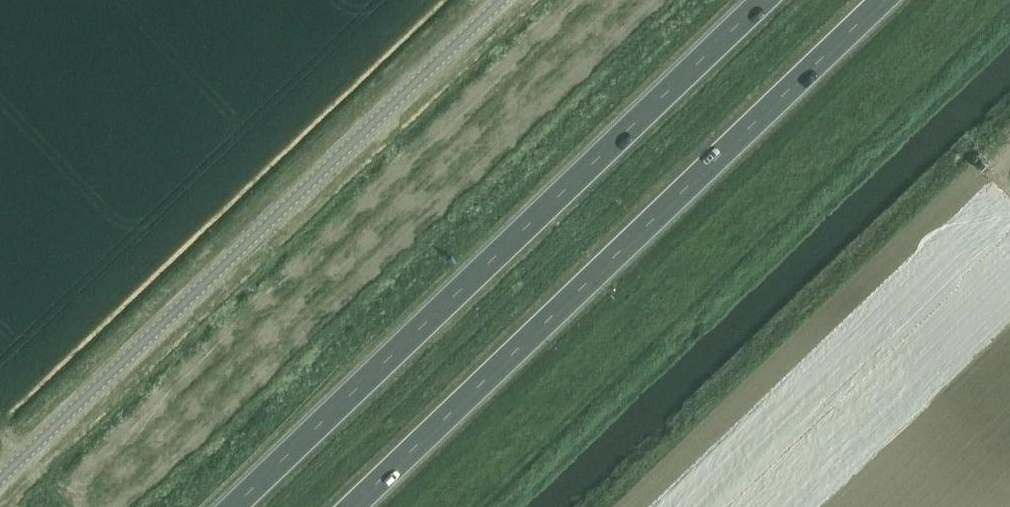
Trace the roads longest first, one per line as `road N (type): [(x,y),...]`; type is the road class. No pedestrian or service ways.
road 1 (trunk): [(354,506),(885,0)]
road 2 (trunk): [(755,0),(228,506)]
road 3 (unclassified): [(0,472),(488,0)]

